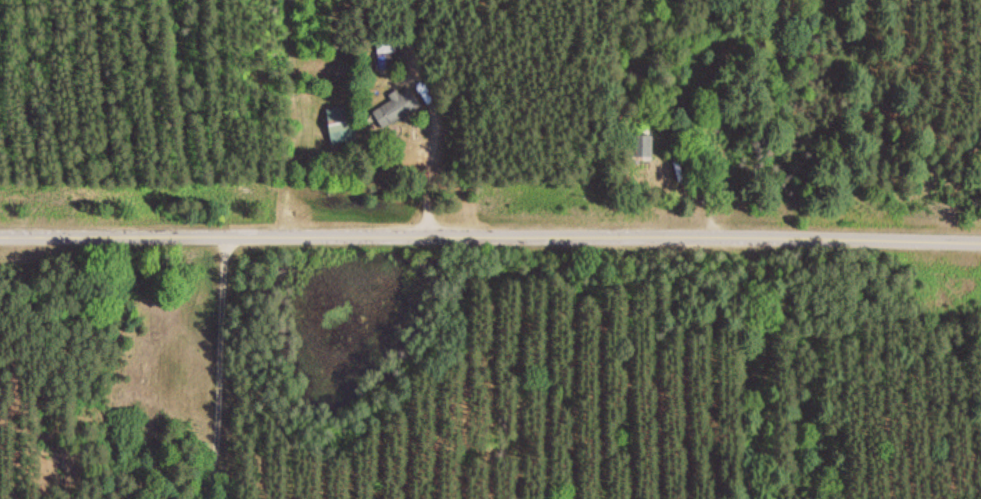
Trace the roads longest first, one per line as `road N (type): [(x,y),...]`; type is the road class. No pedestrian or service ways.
road 1 (residential): [(980,244),(0,235)]
road 2 (track): [(225,234),(210,457),(198,498)]

